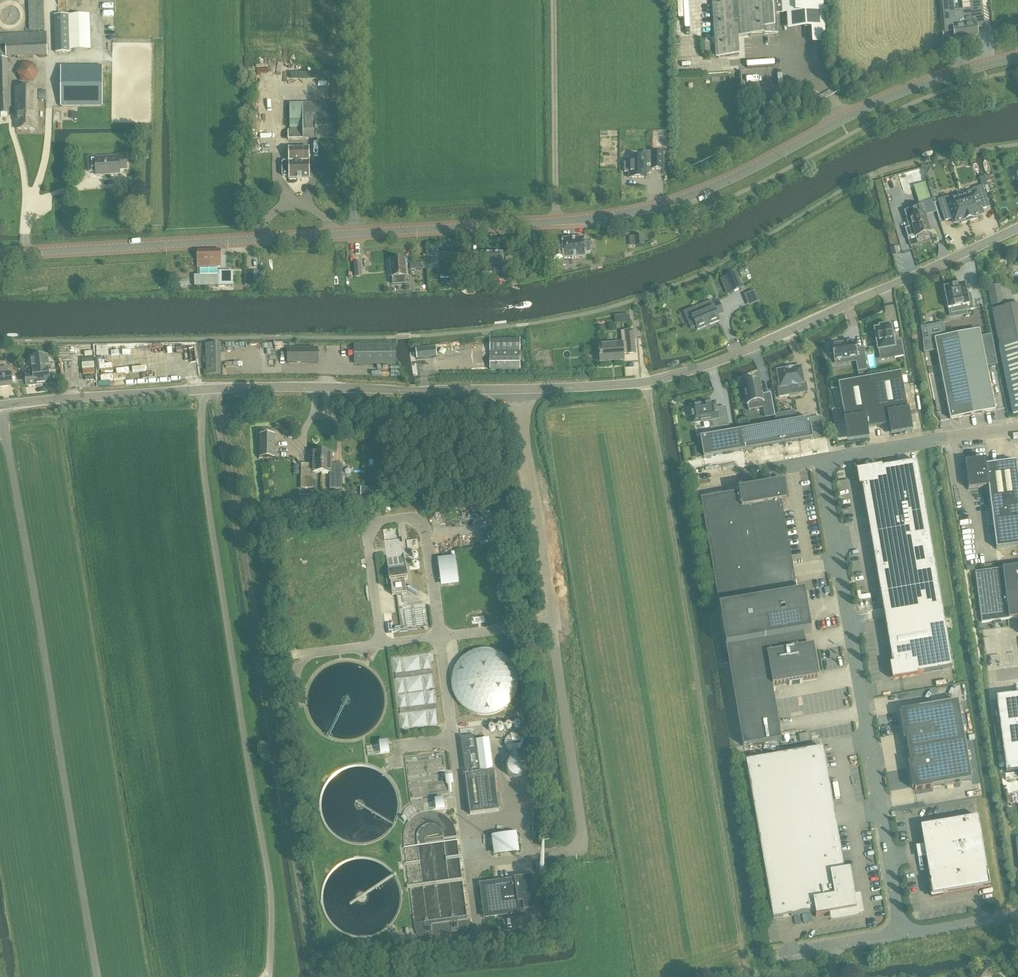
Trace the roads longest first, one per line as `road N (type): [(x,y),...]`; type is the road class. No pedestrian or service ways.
road 1 (secondary): [(0,255),(614,216),(718,186),(918,84),(1017,57)]
road 2 (tertiary): [(898,282),(758,346),(648,382),(216,388),(0,405)]
road 3 (unclassified): [(823,459),(903,934)]
road 4 (unclassified): [(823,459),(1017,430)]
road 5 (tertiary): [(898,282),(1017,228)]
road 6 (unclassified): [(777,955),(903,934)]

